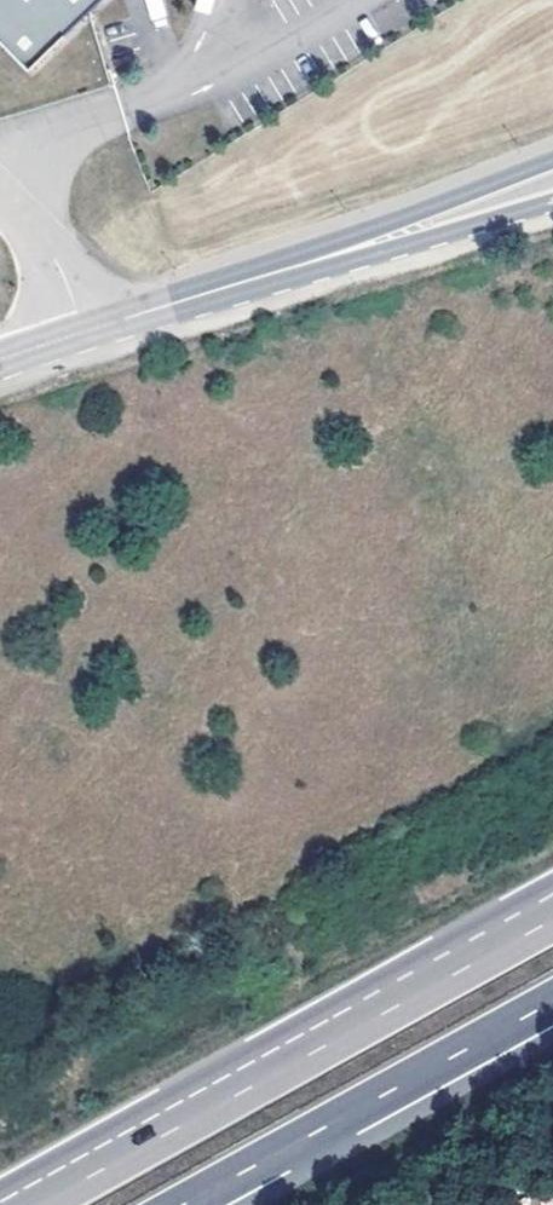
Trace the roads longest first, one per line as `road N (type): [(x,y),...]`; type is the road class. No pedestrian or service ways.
road 1 (motorway): [(552,915),(26,1204)]
road 2 (motorway): [(187,1204),(552,1002)]
road 3 (secondary): [(0,360),(335,254)]
road 4 (secondary): [(552,159),(335,254)]
road 5 (secondary): [(335,254),(552,201)]

